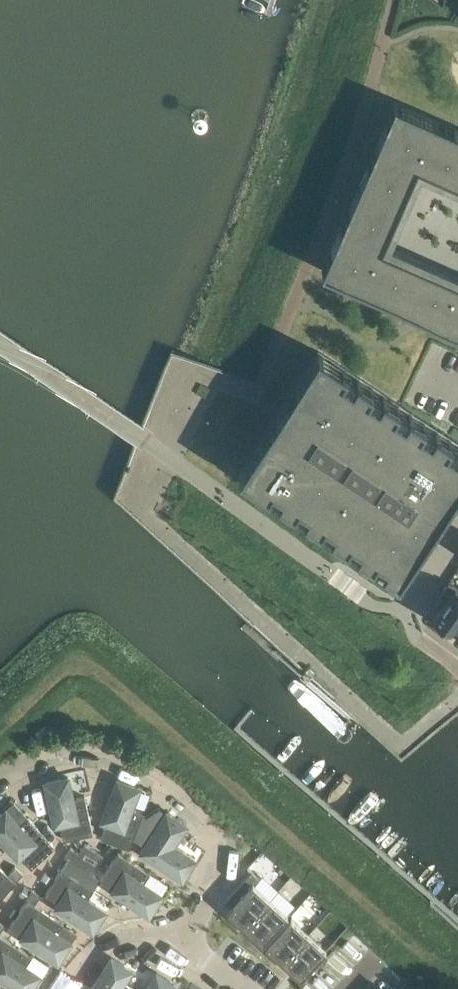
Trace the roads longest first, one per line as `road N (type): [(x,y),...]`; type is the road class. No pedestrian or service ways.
road 1 (residential): [(182,941),(222,866),(218,838),(192,801),(140,764),(95,750),(42,753),(0,776)]
road 2 (residential): [(69,988),(89,961),(125,935),(161,932),(182,941)]

